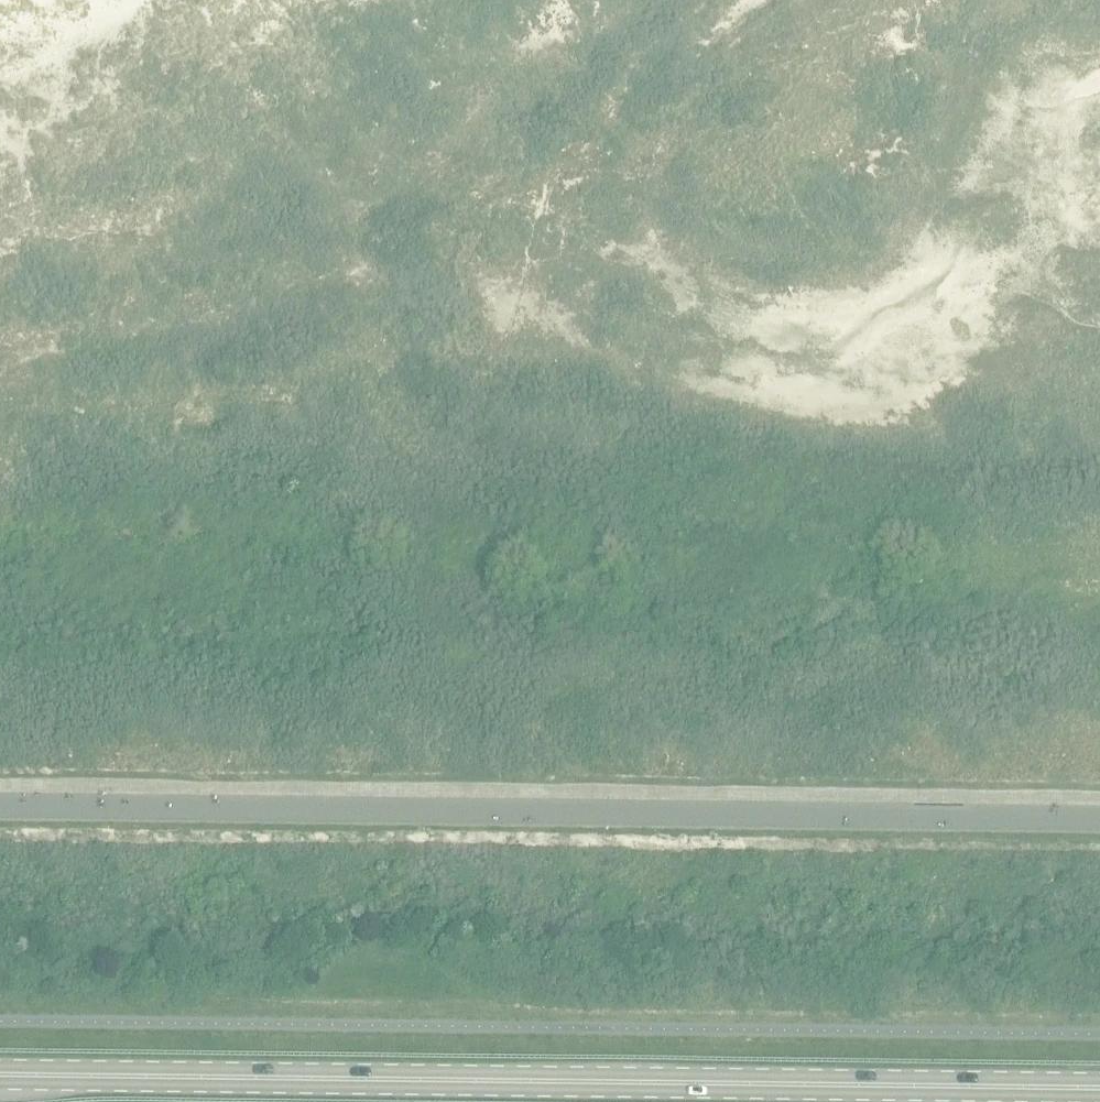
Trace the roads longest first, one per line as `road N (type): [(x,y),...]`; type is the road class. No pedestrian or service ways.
road 1 (primary): [(1099,1085),(0,1067)]
road 2 (unclassified): [(0,804),(1099,818)]

